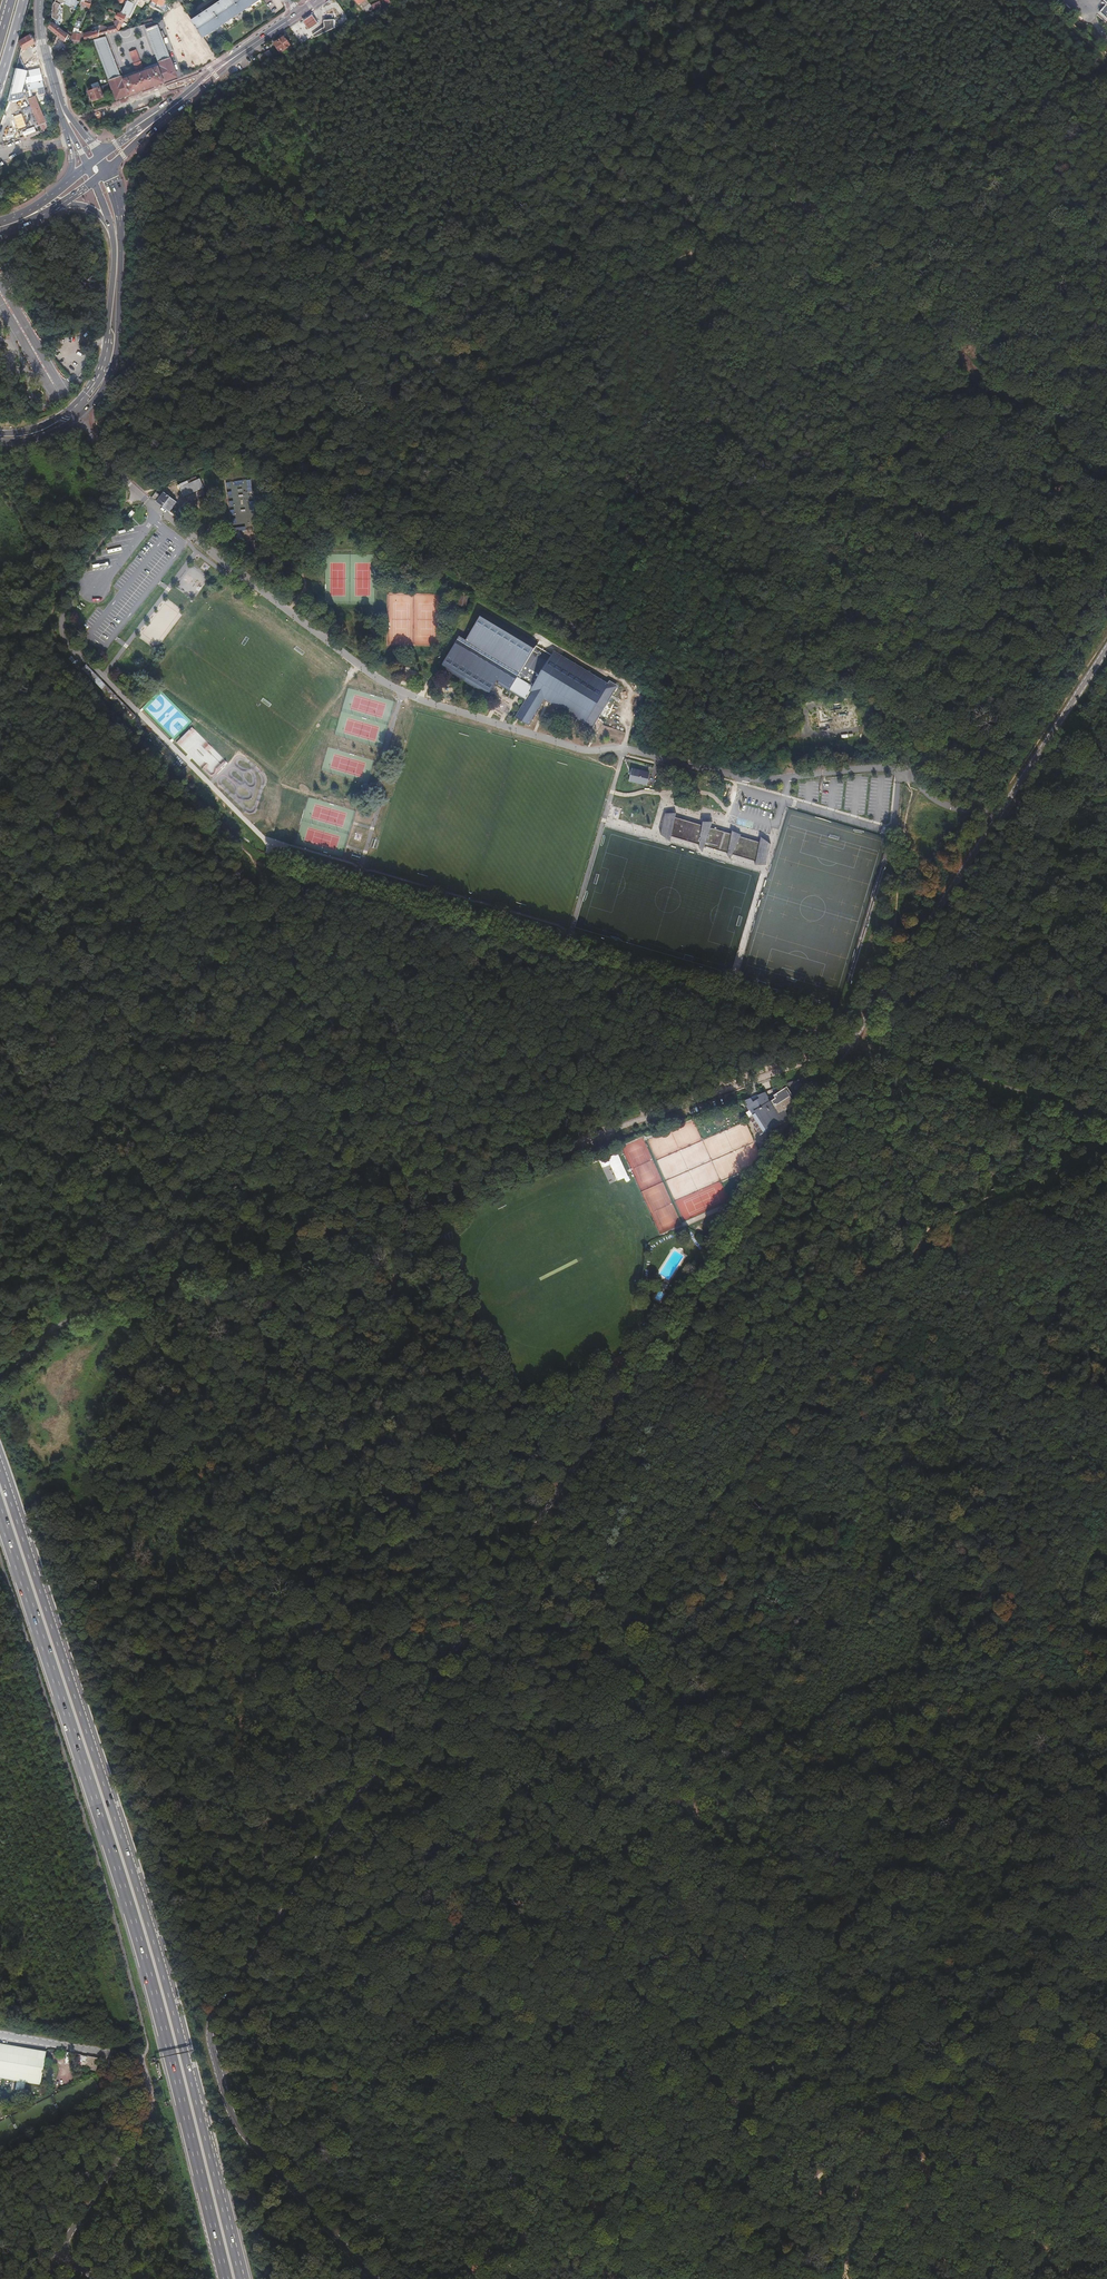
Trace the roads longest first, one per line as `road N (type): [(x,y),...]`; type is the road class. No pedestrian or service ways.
road 1 (unclassified): [(372,2278),(229,2118),(212,2078),(212,2034),(852,1045)]
road 2 (unclassified): [(0,1379),(68,1319),(852,1045)]
road 3 (trunk): [(240,2278),(158,1956),(0,1468)]
road 4 (trunk): [(0,1513),(146,1963),(226,2278)]
road 5 (track): [(595,1583),(519,1433),(426,1191),(277,861)]
road 6 (track): [(633,1378),(81,1641)]
road 7 (track): [(701,1804),(647,1789),(385,1758),(99,1708)]
road 8 (track): [(277,861),(852,1045)]
road 9 (track): [(701,1804),(212,2034)]
road 10 (residential): [(628,749),(587,750),(391,687),(159,511)]
road 11 (track): [(1106,1490),(922,1584),(1018,1772),(1106,1727)]
road 12 (track): [(489,352),(865,675)]
road 13 (track): [(865,675),(803,203)]
road 14 (unclassified): [(0,2035),(138,2059),(144,2066),(150,2104),(56,2253),(95,2278)]
road 15 (track): [(854,2125),(832,2166),(770,2222),(729,2227),(696,2205),(671,2224),(625,2225),(591,2252),(554,2253),(518,2241)]
road 16 (unclassified): [(1009,801),(956,807),(896,770),(759,780),(628,749)]
road 17 (track): [(212,2078),(589,2090)]
road 18 (track): [(844,2109),(701,1804)]
road 19 (track): [(589,2090),(677,1848),(701,1804)]
road 20 (unclassified): [(852,1045),(1009,801)]
road 21 (track): [(1106,1940),(1067,1960),(998,2016),(915,2092),(907,2113)]
road 22 (track): [(1106,1118),(852,1045)]
road 23 (track): [(0,791),(252,855)]
road 24 (track): [(589,2090),(844,2109)]
road 25 (tertiary): [(81,414),(102,391),(118,347),(120,227),(106,171)]
road 26 (track): [(1106,2142),(854,2125)]
road 27 (track): [(990,1084),(1015,1057),(1054,940),(1071,918),(1106,907)]
road 28 (track): [(701,1804),(611,1616)]
road 29 (secondary): [(299,14),(140,132)]
road 30 (track): [(865,675),(1009,801)]
road 31 (tertiary): [(109,223),(108,349),(100,375),(77,404)]
road 32 (unclassified): [(1009,801),(1106,648)]
road 33 (track): [(518,2241),(589,2090)]
road 34 (track): [(148,2084),(0,2158)]
road 35 (track): [(842,2278),(863,2179),(859,2141)]
road 36 (track): [(1106,885),(1009,801)]
road 37 (unclassified): [(159,511),(107,463),(81,414)]

